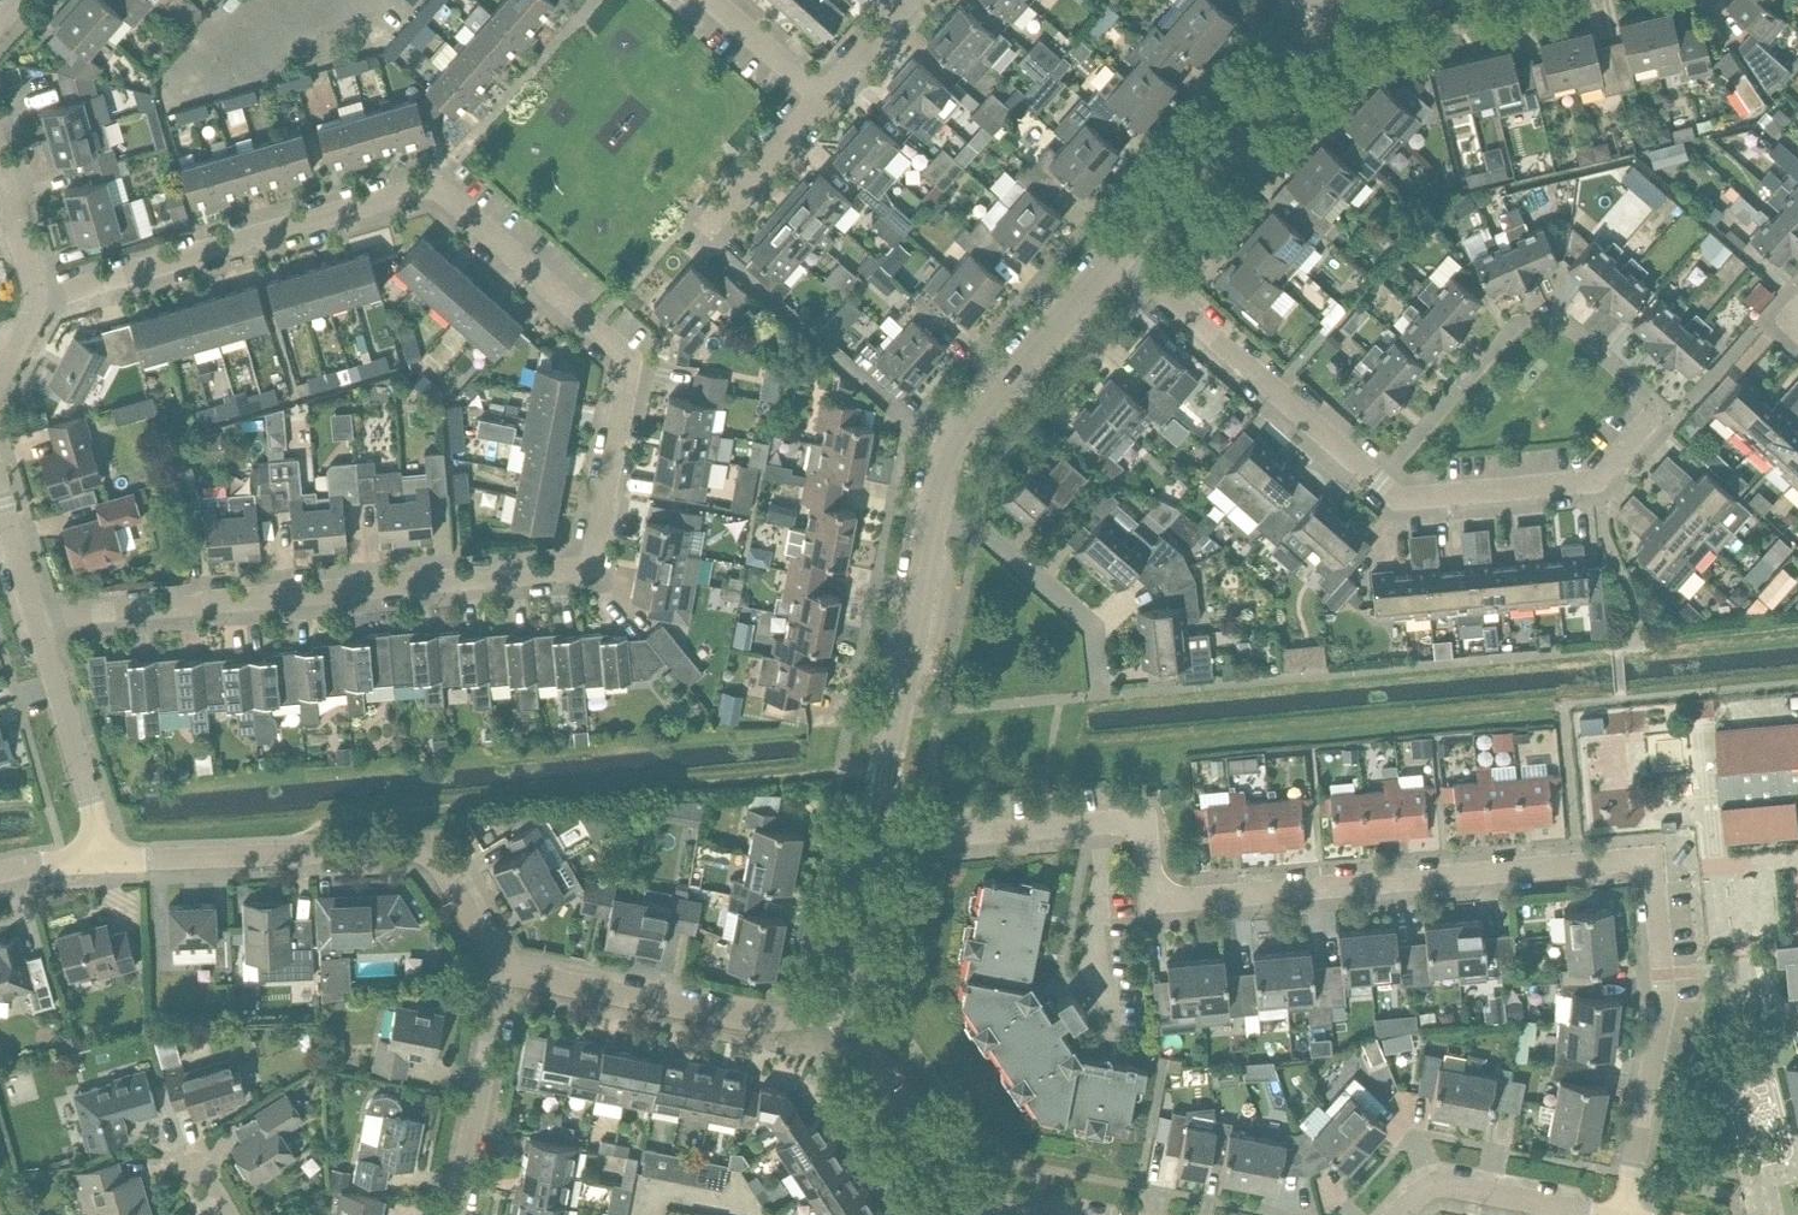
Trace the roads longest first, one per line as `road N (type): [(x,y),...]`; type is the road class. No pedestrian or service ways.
road 1 (residential): [(33,618),(590,567),(628,371),(625,354),(435,186),(40,301)]
road 2 (residential): [(1624,1214),(1665,1001),(1653,859),(1154,901),(1144,816),(917,839),(876,829)]
road 3 (residential): [(1670,418),(1598,479),(1402,498),(1123,255)]
road 4 (residential): [(104,860),(426,855),(502,973)]
road 5 (residential): [(502,973),(751,1019),(837,1009)]
road 6 (tertiary): [(876,829),(938,507)]
road 7 (tertiary): [(938,507),(949,454),(1123,255)]
road 8 (tertiary): [(1123,255),(1334,20)]
road 9 (residential): [(1104,697),(1099,631),(938,507)]
road 10 (residential): [(104,860),(33,618)]
road 11 (tertiary): [(974,1214),(837,1009)]
road 12 (residential): [(456,1214),(502,973)]
road 13 (unclassified): [(1601,1214),(1433,1185),(1401,1214)]
road 14 (tertiary): [(837,1009),(876,829)]
road 15 (residential): [(701,233),(822,97)]
road 16 (residential): [(822,97),(712,0)]
road 17 (residential): [(40,301),(0,161)]
road 18 (residential): [(822,97),(908,0)]
road 19 (residential): [(33,618),(0,498)]

